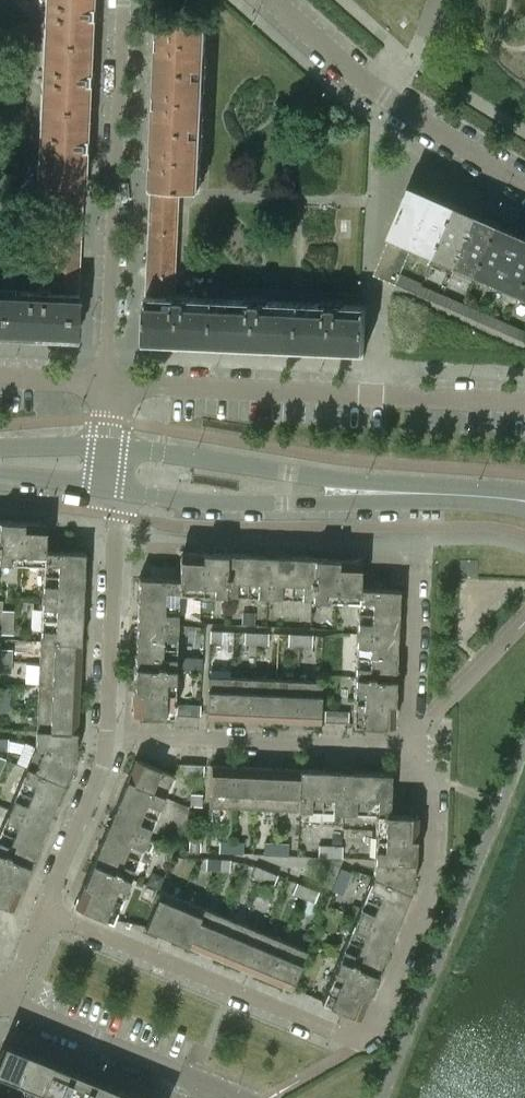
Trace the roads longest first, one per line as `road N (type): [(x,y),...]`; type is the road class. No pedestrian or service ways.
road 1 (tertiary): [(524,491),(361,481),(110,445)]
road 2 (residential): [(524,401),(108,384)]
road 3 (tertiary): [(113,487),(204,503),(427,502),(524,511)]
road 4 (residential): [(108,384),(123,0)]
road 5 (residential): [(375,1027),(347,1035),(42,910)]
road 6 (residential): [(524,186),(380,94),(273,0)]
road 7 (residential): [(409,747),(106,739)]
road 8 (residential): [(375,1027),(429,864),(426,774),(409,747)]
road 9 (residential): [(113,487),(106,739)]
road 10 (residential): [(6,1002),(211,1084)]
road 11 (residential): [(106,739),(42,910)]
road 12 (residential): [(409,747),(422,566)]

